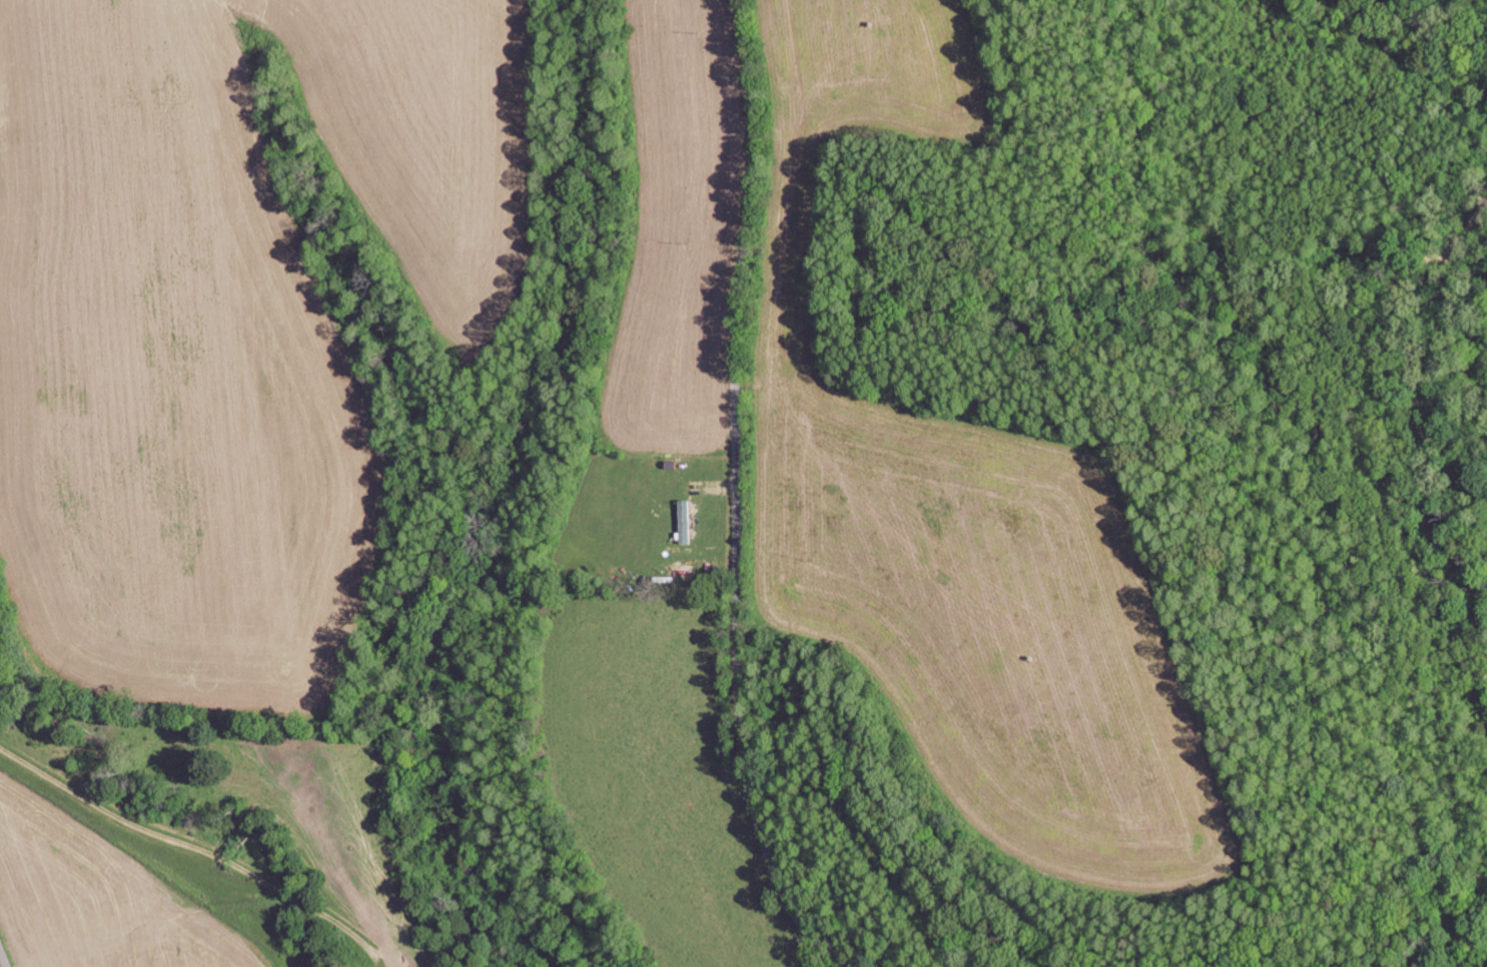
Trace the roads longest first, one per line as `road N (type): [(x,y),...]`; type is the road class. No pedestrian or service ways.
road 1 (residential): [(831,966),(780,889),(742,764),(734,370),(750,118),(733,0)]

